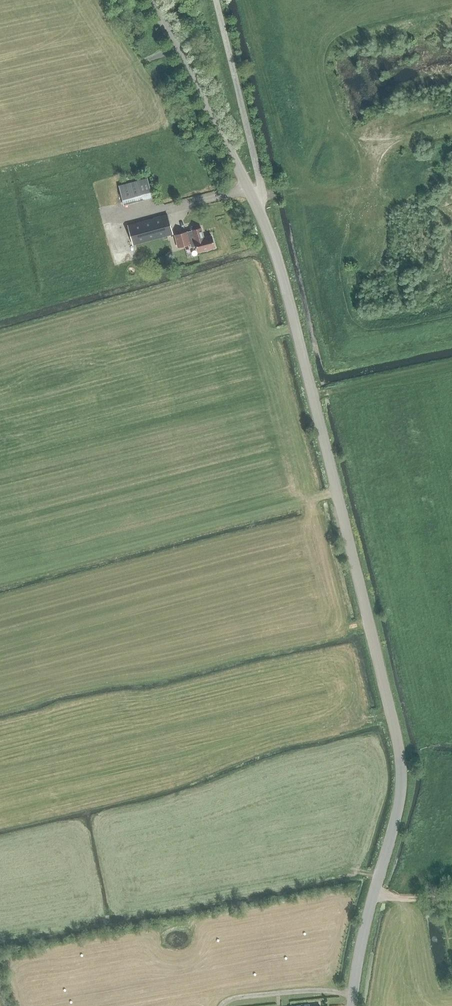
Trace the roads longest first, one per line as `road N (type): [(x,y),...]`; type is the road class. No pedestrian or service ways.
road 1 (tertiary): [(351,1005),(402,762),(289,299),(255,202)]
road 2 (tertiary): [(255,202),(151,0)]
road 3 (unclassified): [(215,0),(259,179),(255,202)]

